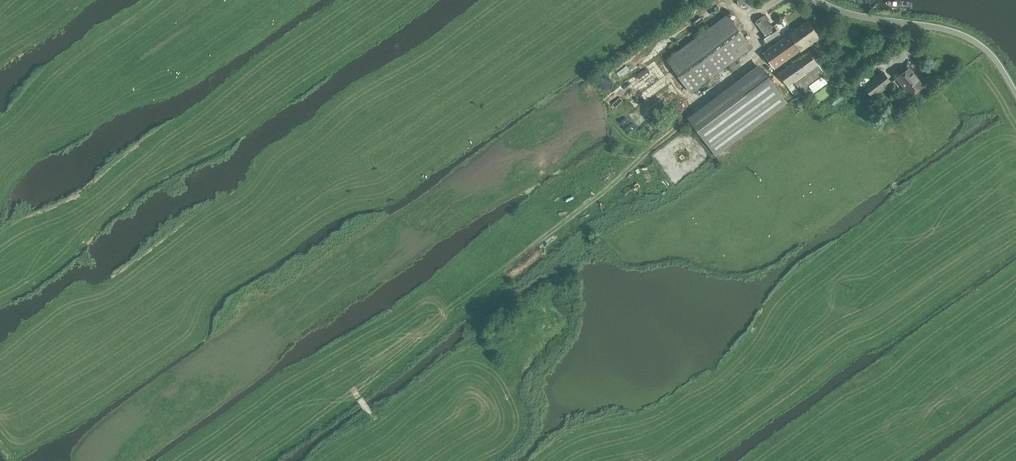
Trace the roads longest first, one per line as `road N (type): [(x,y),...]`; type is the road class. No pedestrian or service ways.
road 1 (track): [(246,460),(679,126)]
road 2 (unclassified): [(1015,94),(993,60),(955,34),(838,12),(814,0)]

